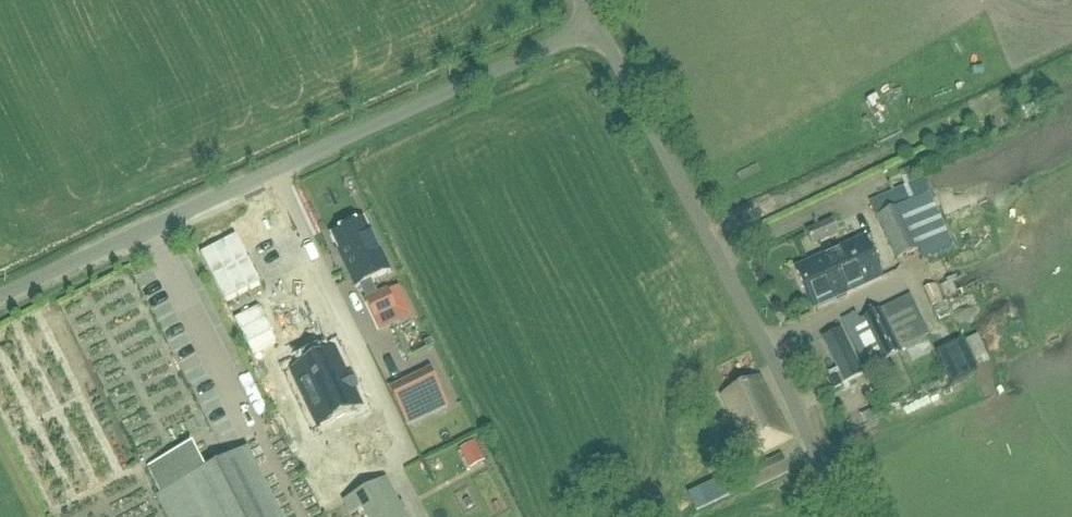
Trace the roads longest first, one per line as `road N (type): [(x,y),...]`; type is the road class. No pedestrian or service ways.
road 1 (unclassified): [(0,301),(598,24)]
road 2 (unclassified): [(847,516),(598,24)]

